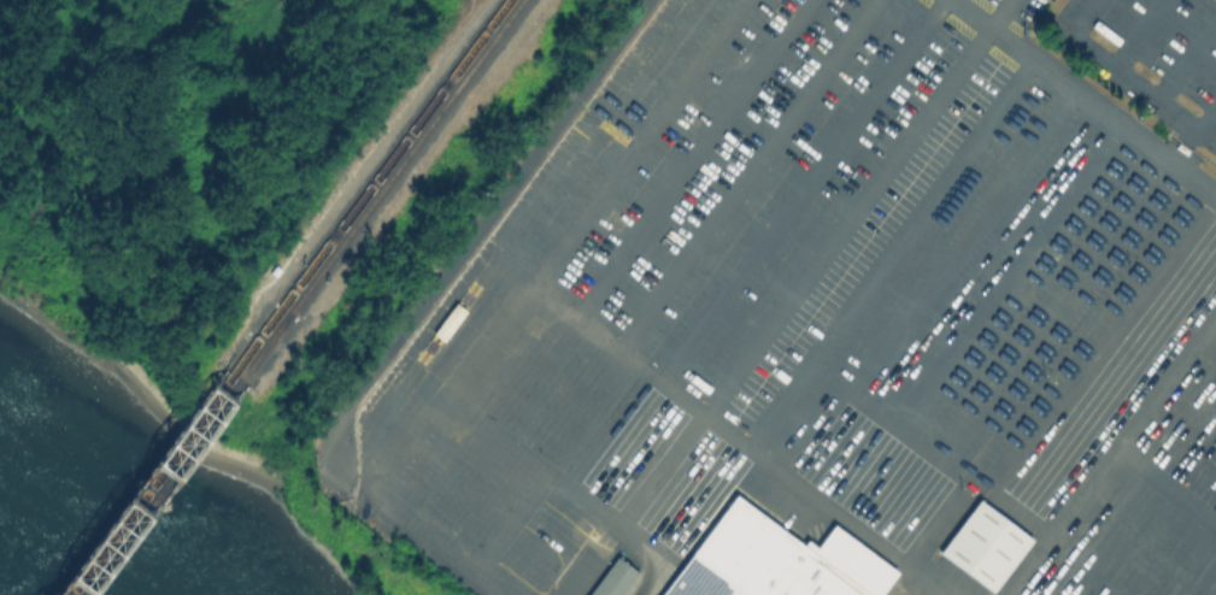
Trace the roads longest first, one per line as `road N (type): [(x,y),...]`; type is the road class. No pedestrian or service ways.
road 1 (track): [(485,0),(278,277)]

